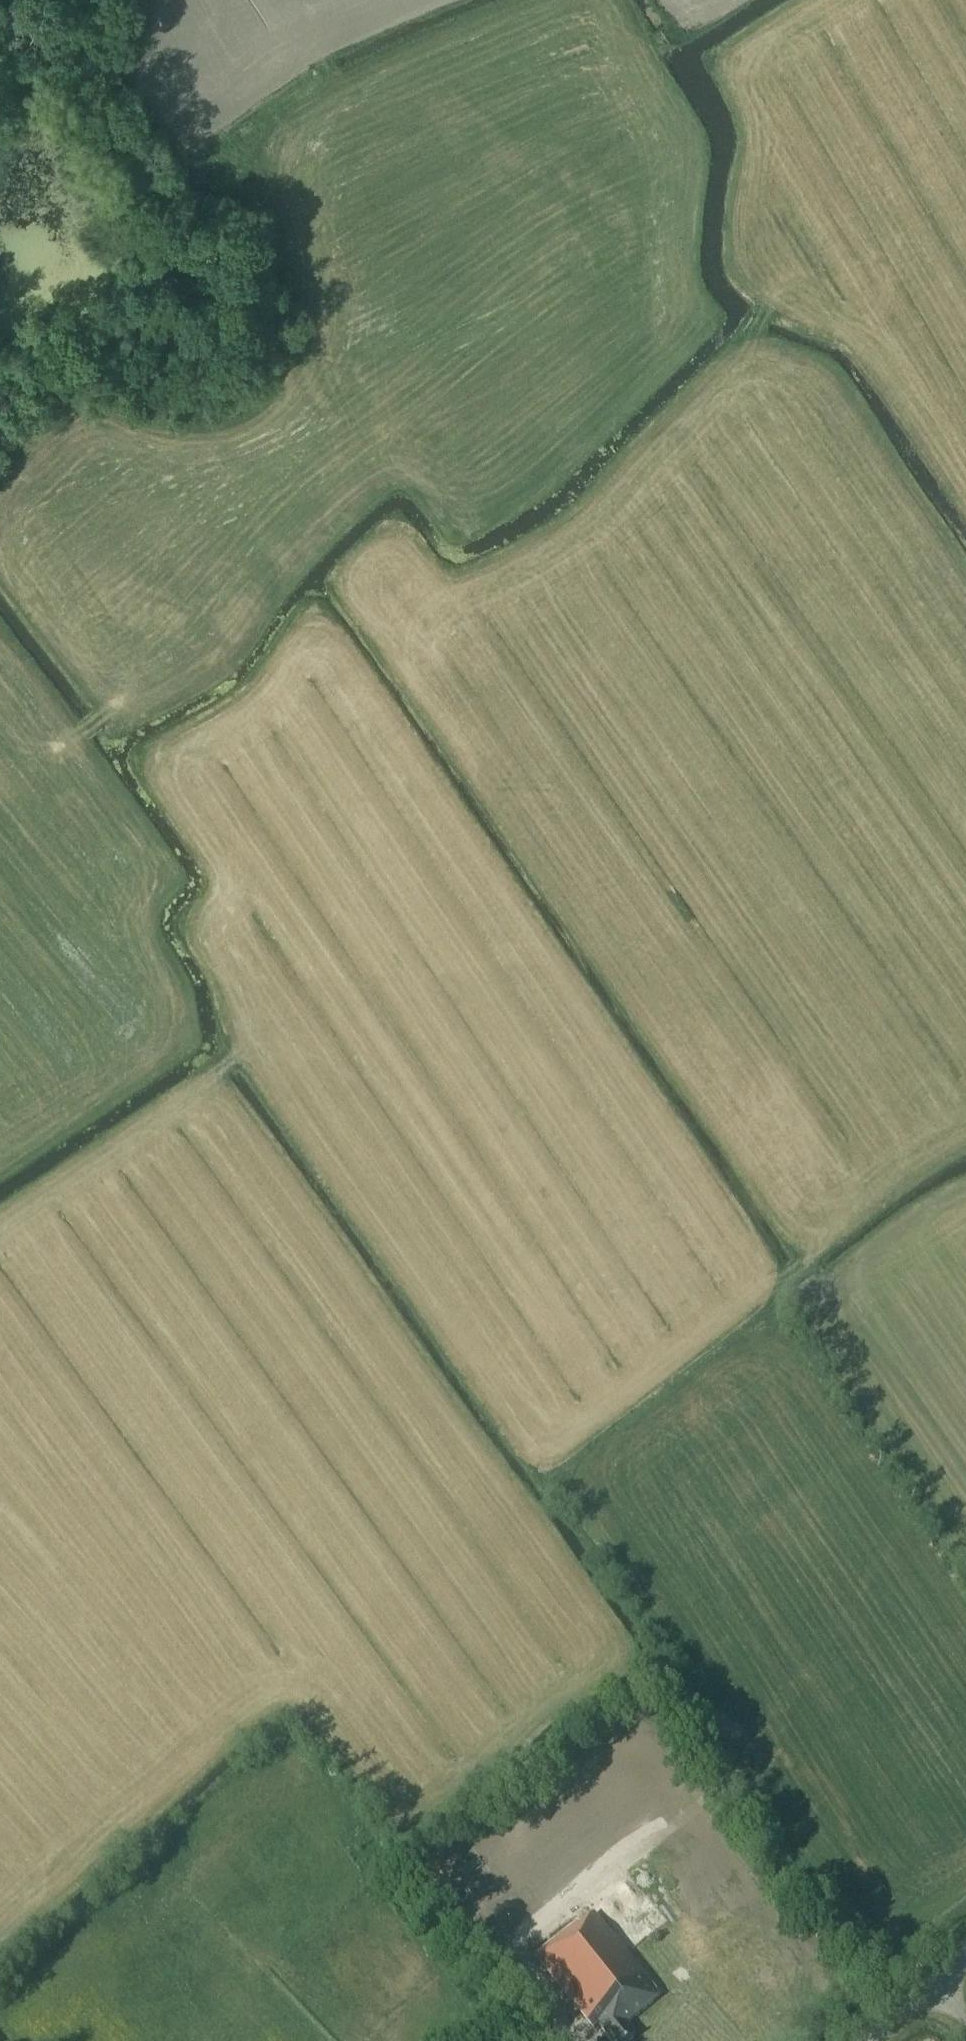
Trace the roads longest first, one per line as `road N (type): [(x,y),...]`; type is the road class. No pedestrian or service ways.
road 1 (unclassified): [(867,2040),(965,1958)]

